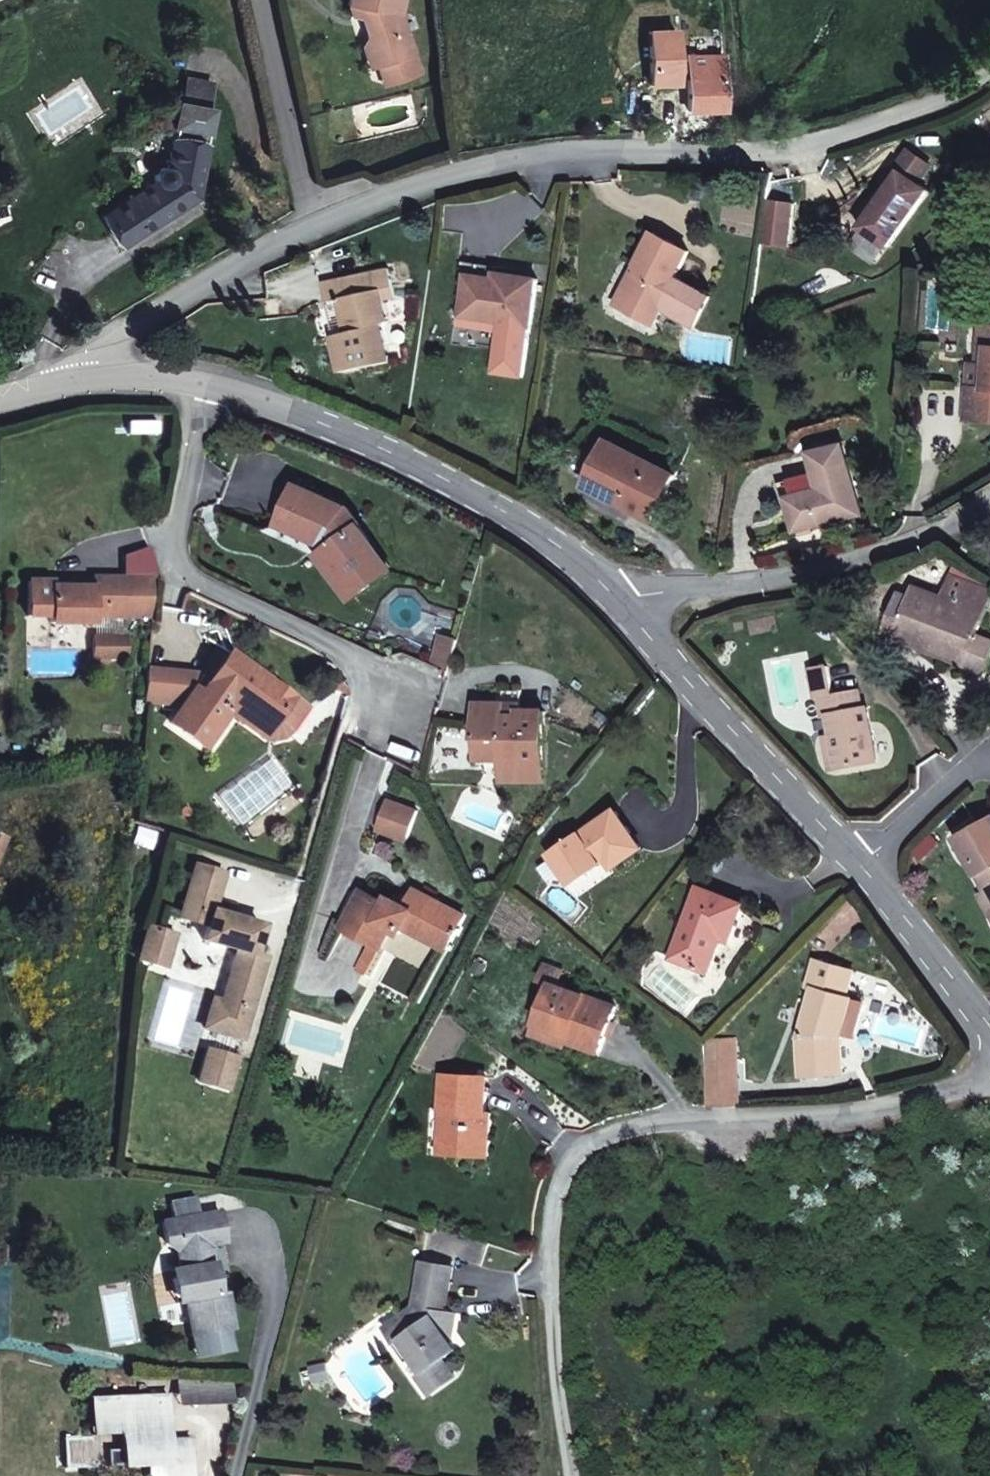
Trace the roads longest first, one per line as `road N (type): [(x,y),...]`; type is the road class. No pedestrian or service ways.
road 1 (residential): [(989,1077),(909,1102),(789,1120),(648,1123),(586,1146),(561,1182),(549,1230),(573,1475)]
road 2 (unclassified): [(314,232),(447,185),(570,162),(702,164),(823,146),(936,110),(989,83)]
road 3 (unclassified): [(99,378),(200,384),(370,443),(496,505),(572,558),(625,607)]
road 4 (unclassified): [(625,607),(854,859),(989,1031)]
road 5 (unclassified): [(625,607),(642,596),(794,578),(864,560),(989,496)]
road 6 (unclassified): [(99,378),(99,359),(119,336),(314,232)]
road 7 (residential): [(314,232),(264,0)]

